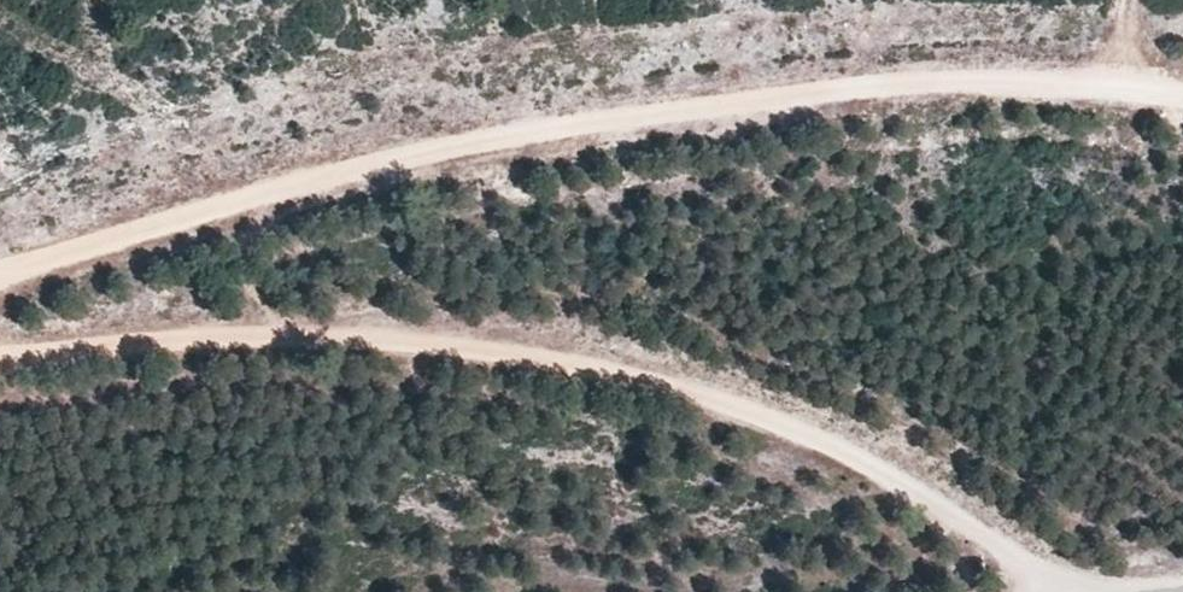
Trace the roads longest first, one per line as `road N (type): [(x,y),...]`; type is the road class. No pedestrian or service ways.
road 1 (track): [(0,276),(79,241),(404,162),(764,103),(949,86),(1182,110)]
road 2 (track): [(1059,591),(1051,571),(849,451),(629,368),(333,340),(0,361)]

